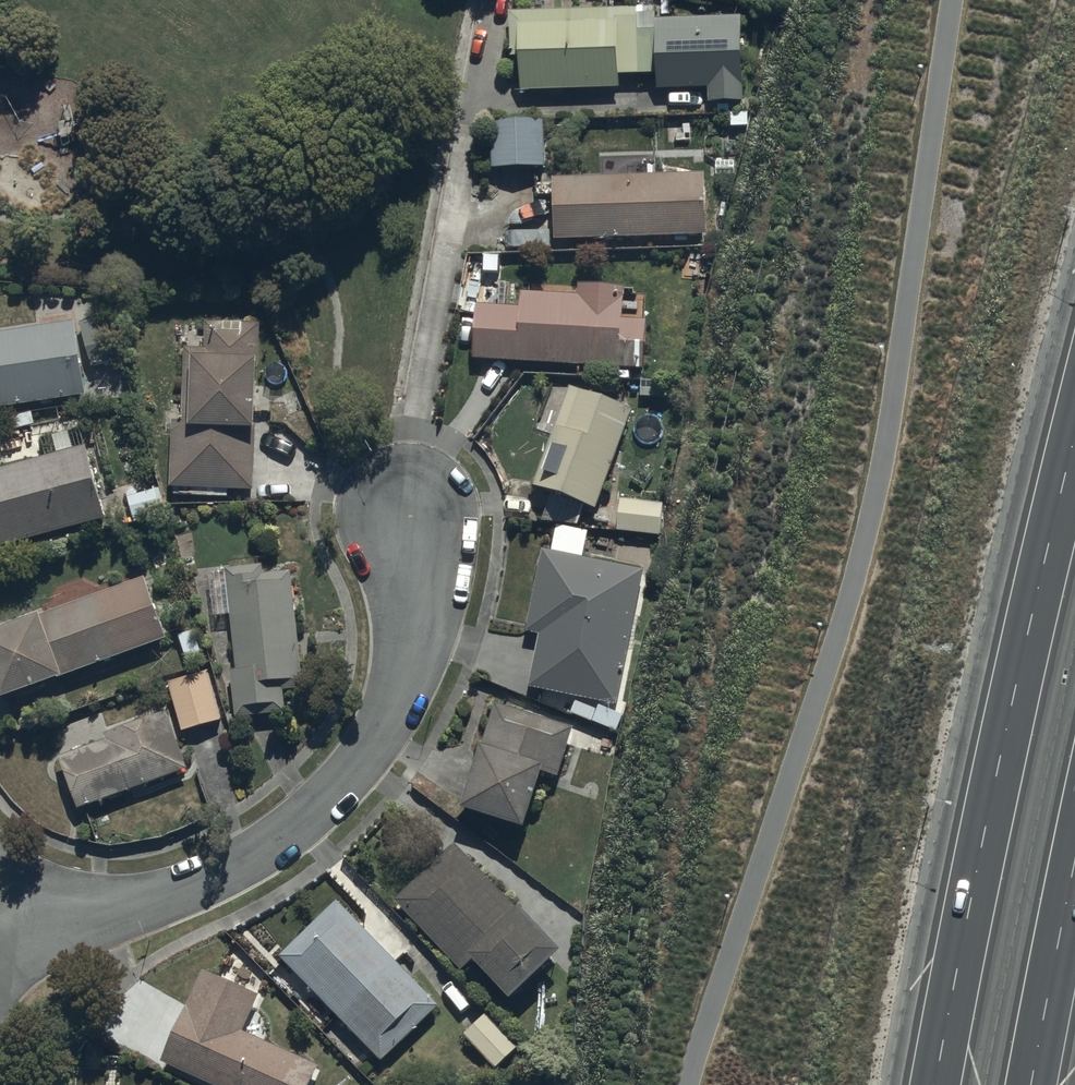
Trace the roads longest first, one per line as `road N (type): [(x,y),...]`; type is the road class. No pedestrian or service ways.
road 1 (residential): [(0,922),(199,884),(307,816),(361,757),(396,700),(416,595),(409,504)]
road 2 (motorway): [(935,1084),(1074,433)]
road 3 (motorway): [(1074,857),(1031,1084)]

